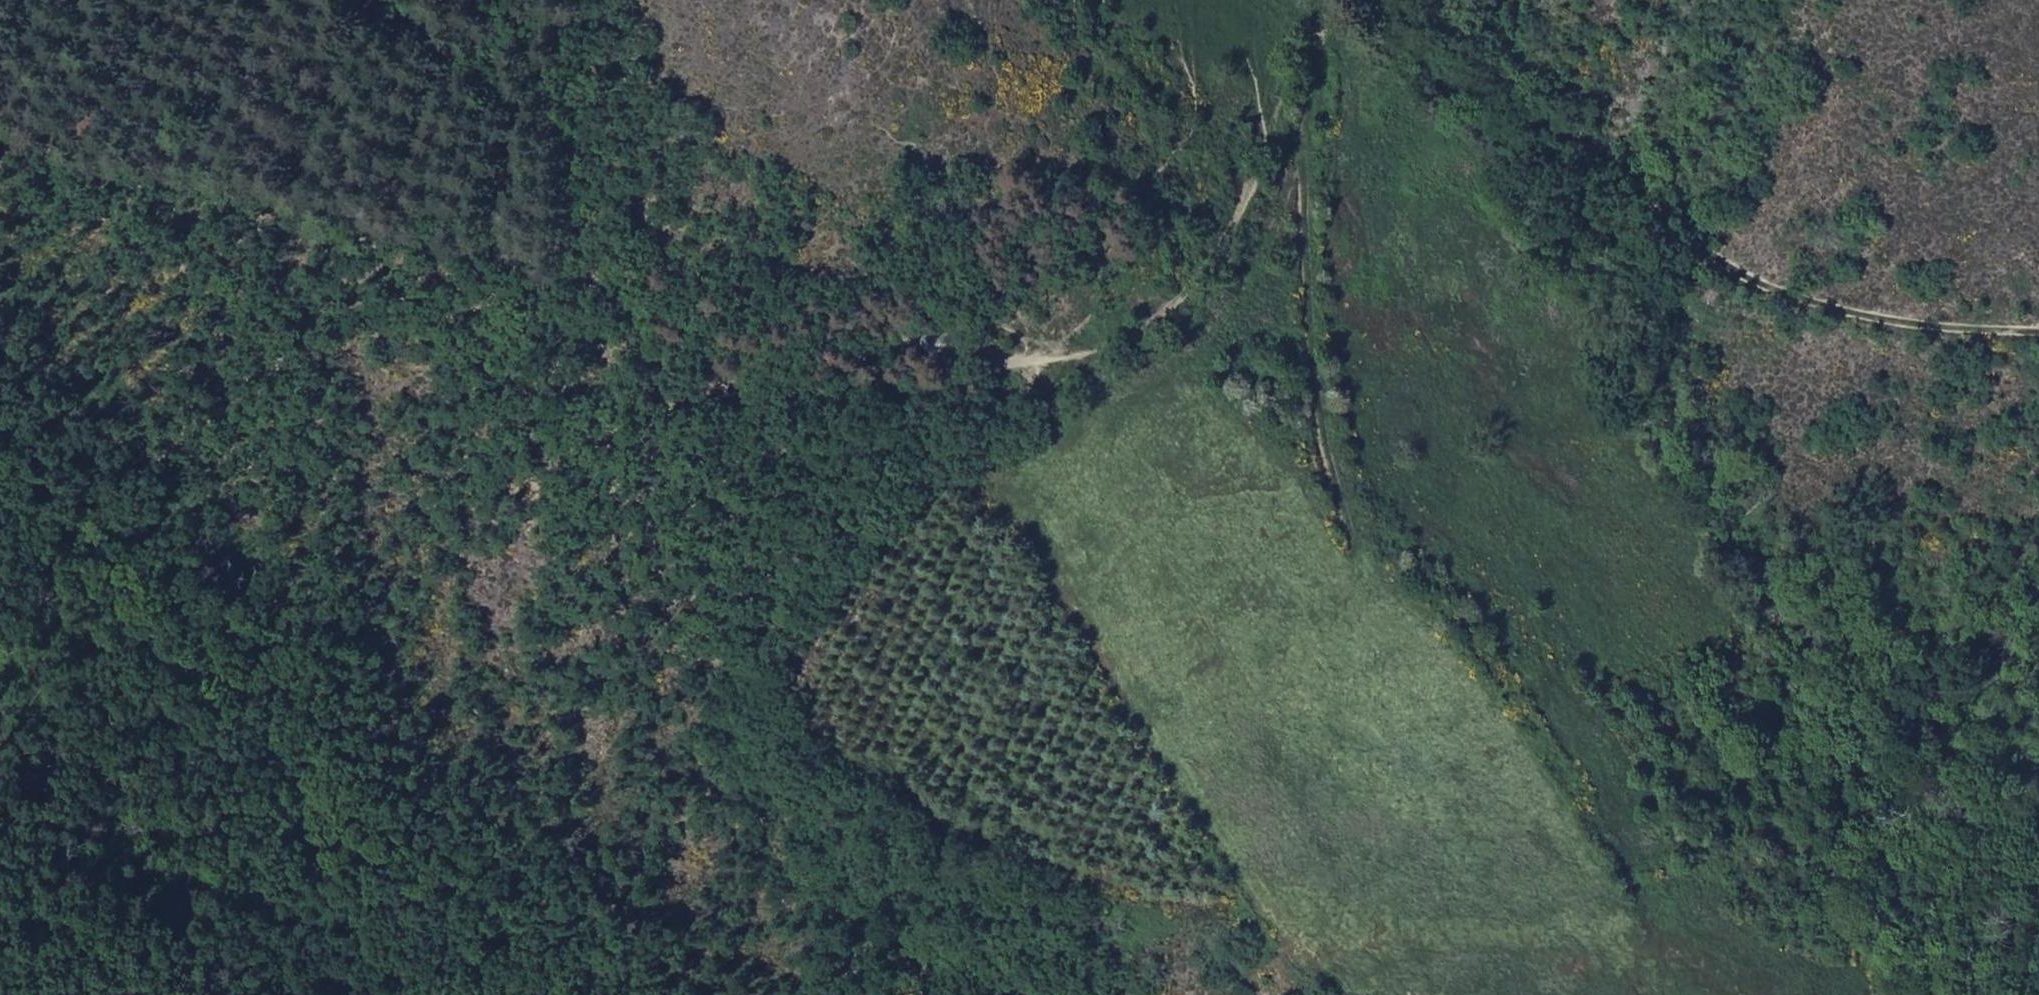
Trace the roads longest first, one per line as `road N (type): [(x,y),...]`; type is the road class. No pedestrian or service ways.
road 1 (track): [(354,0),(573,149),(686,237),(1074,354),(1107,353),(1153,328),(1233,233),(1320,0)]
road 2 (track): [(2038,332),(1883,319),(1756,283),(1711,255),(1618,161),(1550,122)]
road 3 (track): [(1431,0),(1550,122)]

